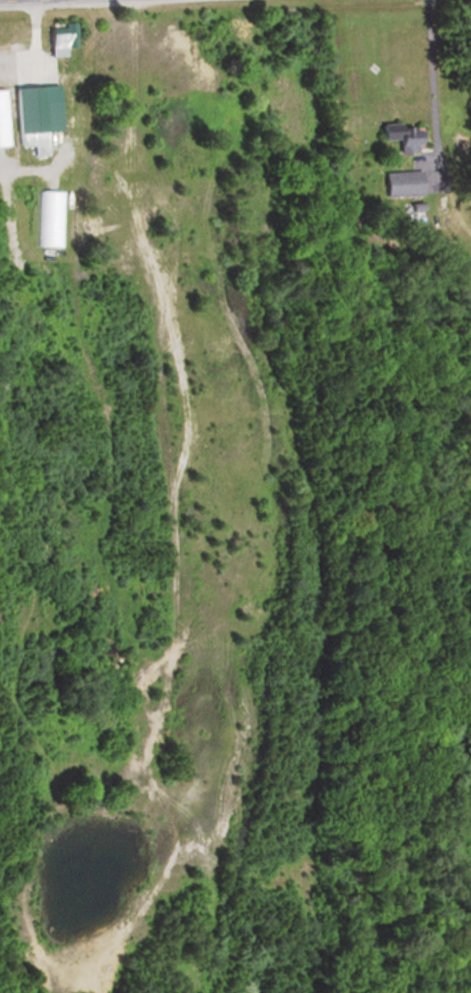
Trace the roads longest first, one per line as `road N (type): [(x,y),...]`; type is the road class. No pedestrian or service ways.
road 1 (residential): [(373,0),(393,173),(422,316),(470,429)]

